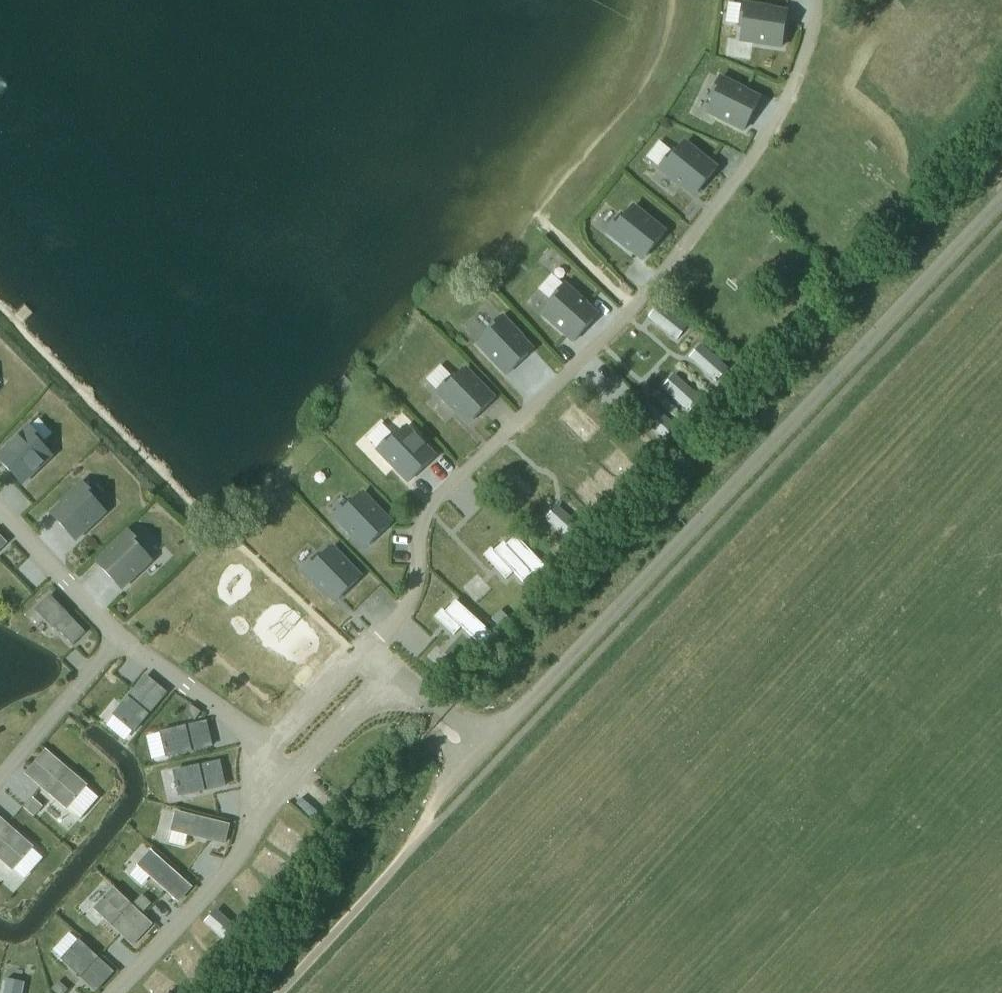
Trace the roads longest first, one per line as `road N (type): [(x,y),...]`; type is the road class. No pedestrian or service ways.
road 1 (unclassified): [(367,644),(419,593),(423,515),(569,382),(703,234),(780,123),(821,26),(819,0)]
road 2 (unclassified): [(1001,185),(476,750),(450,728)]
road 3 (unclassified): [(263,734),(253,808),(229,862),(119,992)]
road 4 (unclassified): [(120,640),(0,778)]
road 5 (unclassified): [(0,510),(120,640)]
road 6 (unclassified): [(120,640),(263,734)]
road 7 (unclassified): [(263,734),(367,644)]
road 8 (track): [(476,750),(414,834),(405,859)]

